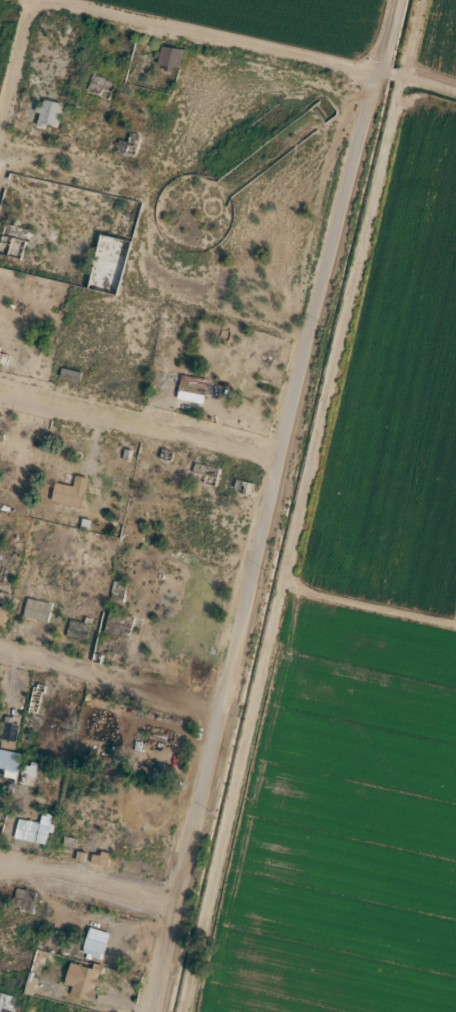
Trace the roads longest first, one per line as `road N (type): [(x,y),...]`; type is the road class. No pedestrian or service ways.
road 1 (residential): [(149,1011),(269,470),(369,81)]
road 2 (track): [(176,1011),(389,85)]
road 3 (residential): [(4,0),(369,81)]
road 4 (residential): [(269,470),(0,400)]
road 5 (residential): [(213,714),(0,660)]
road 6 (residential): [(167,914),(0,871)]
road 7 (residential): [(137,192),(0,160)]

